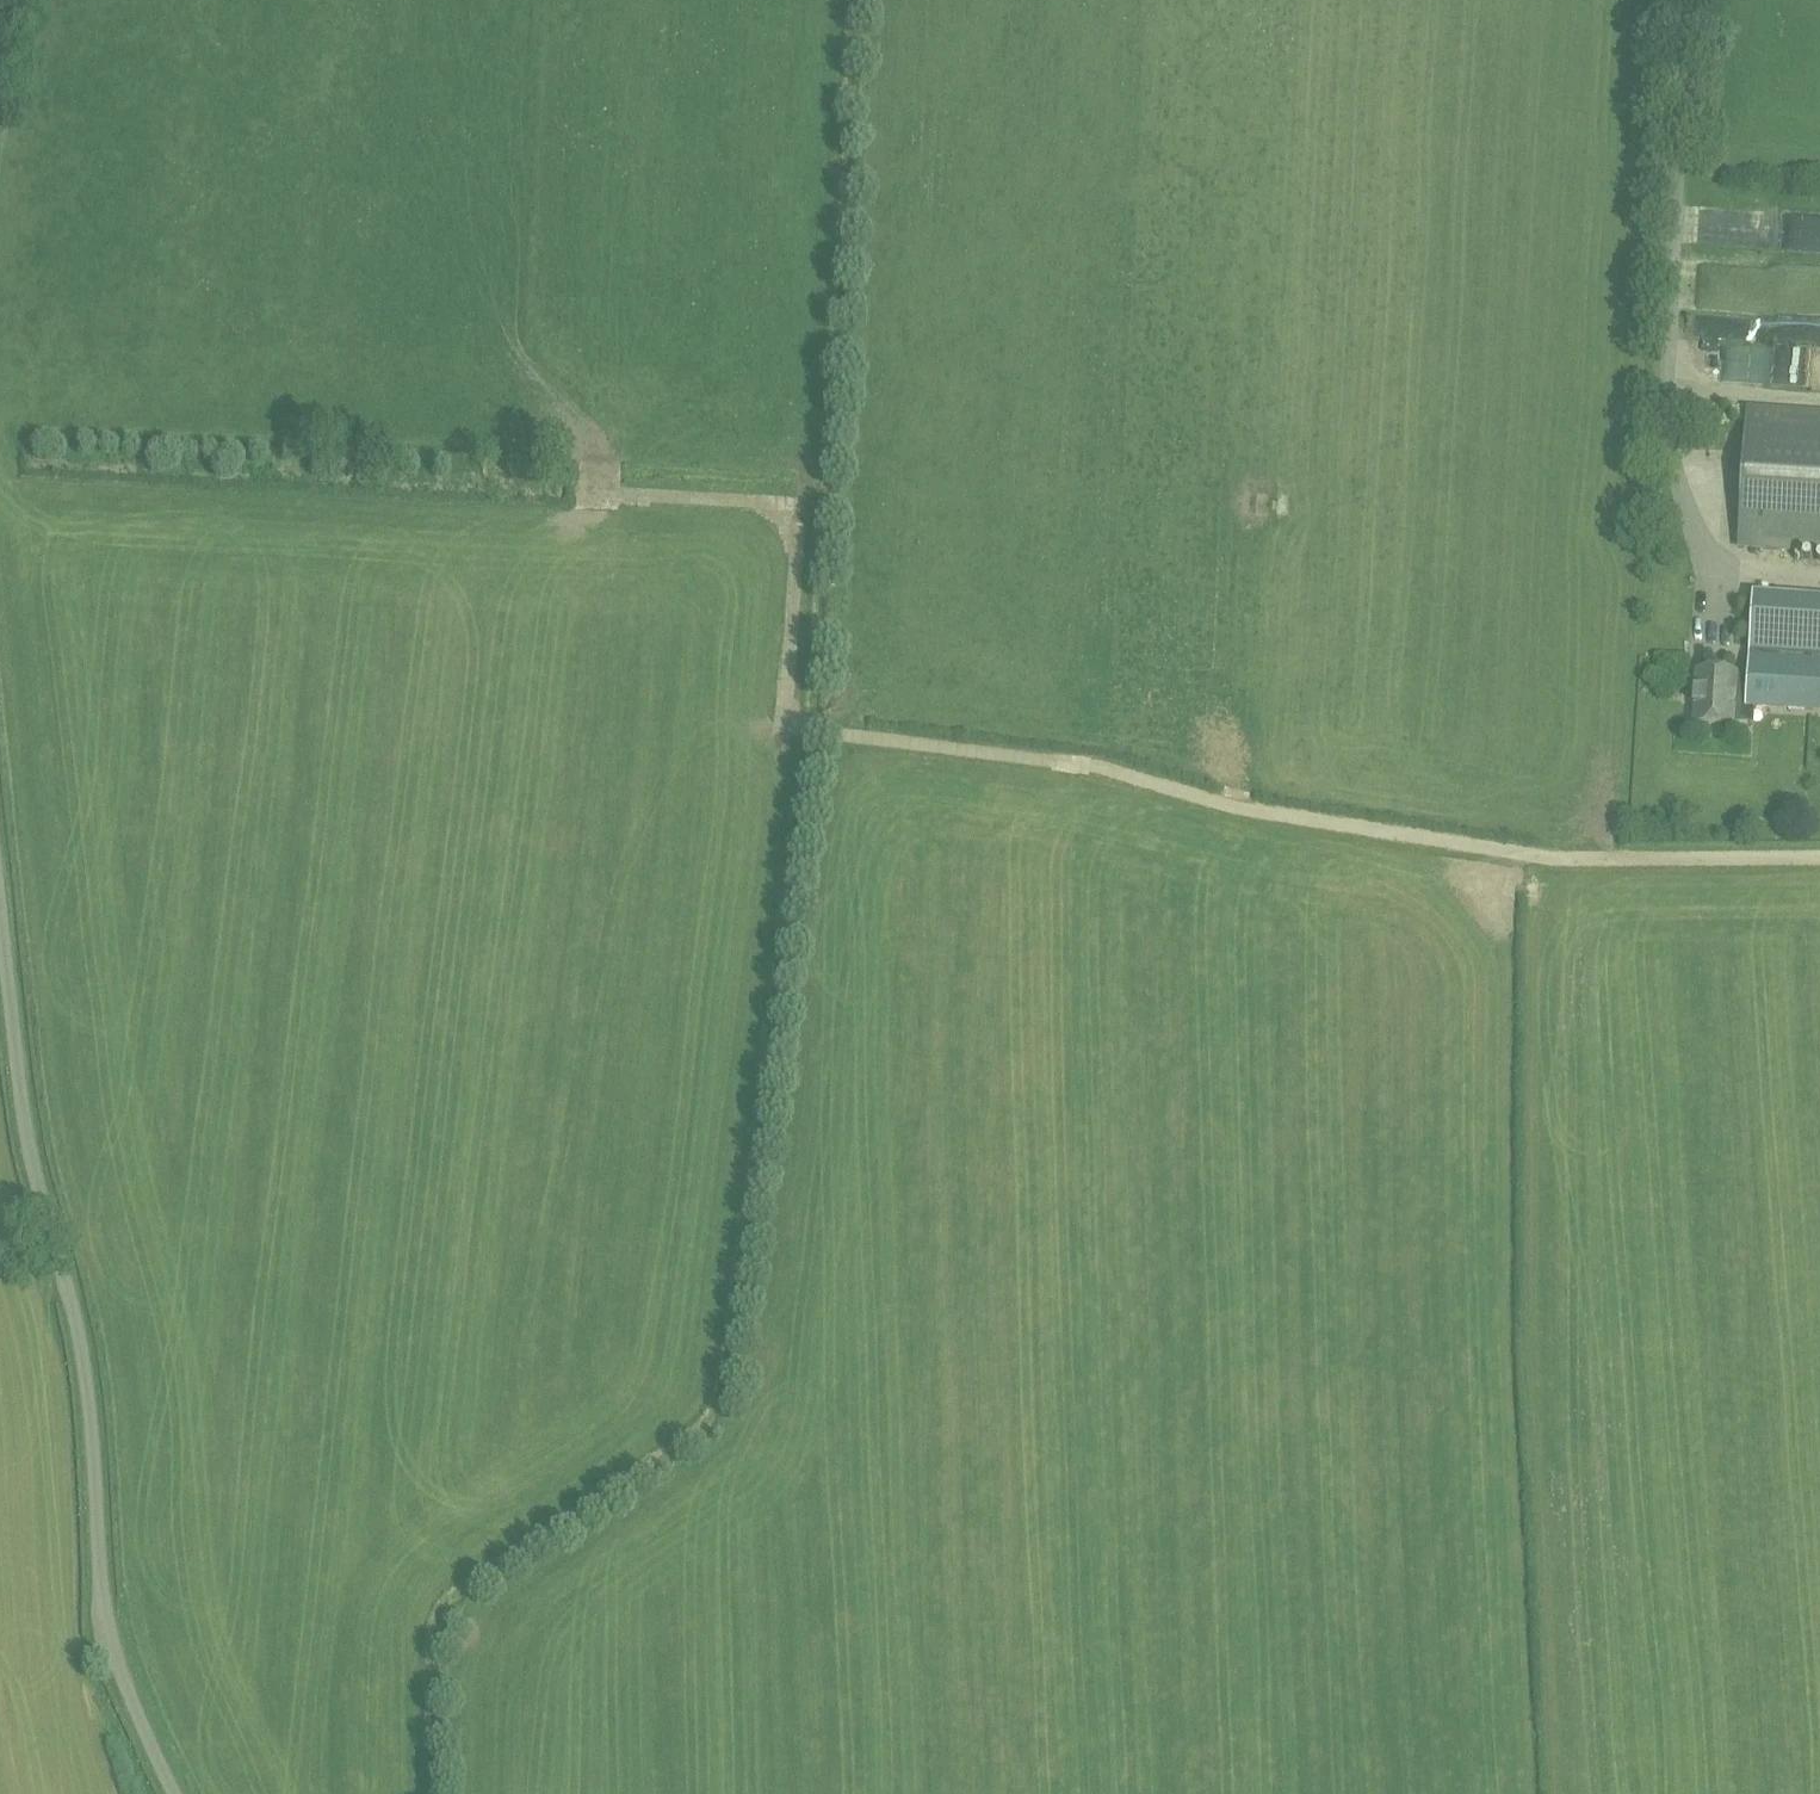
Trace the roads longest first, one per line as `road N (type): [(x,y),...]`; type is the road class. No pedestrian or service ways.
road 1 (unclassified): [(175,1793),(101,1622),(83,1350),(29,1154),(0,913)]

